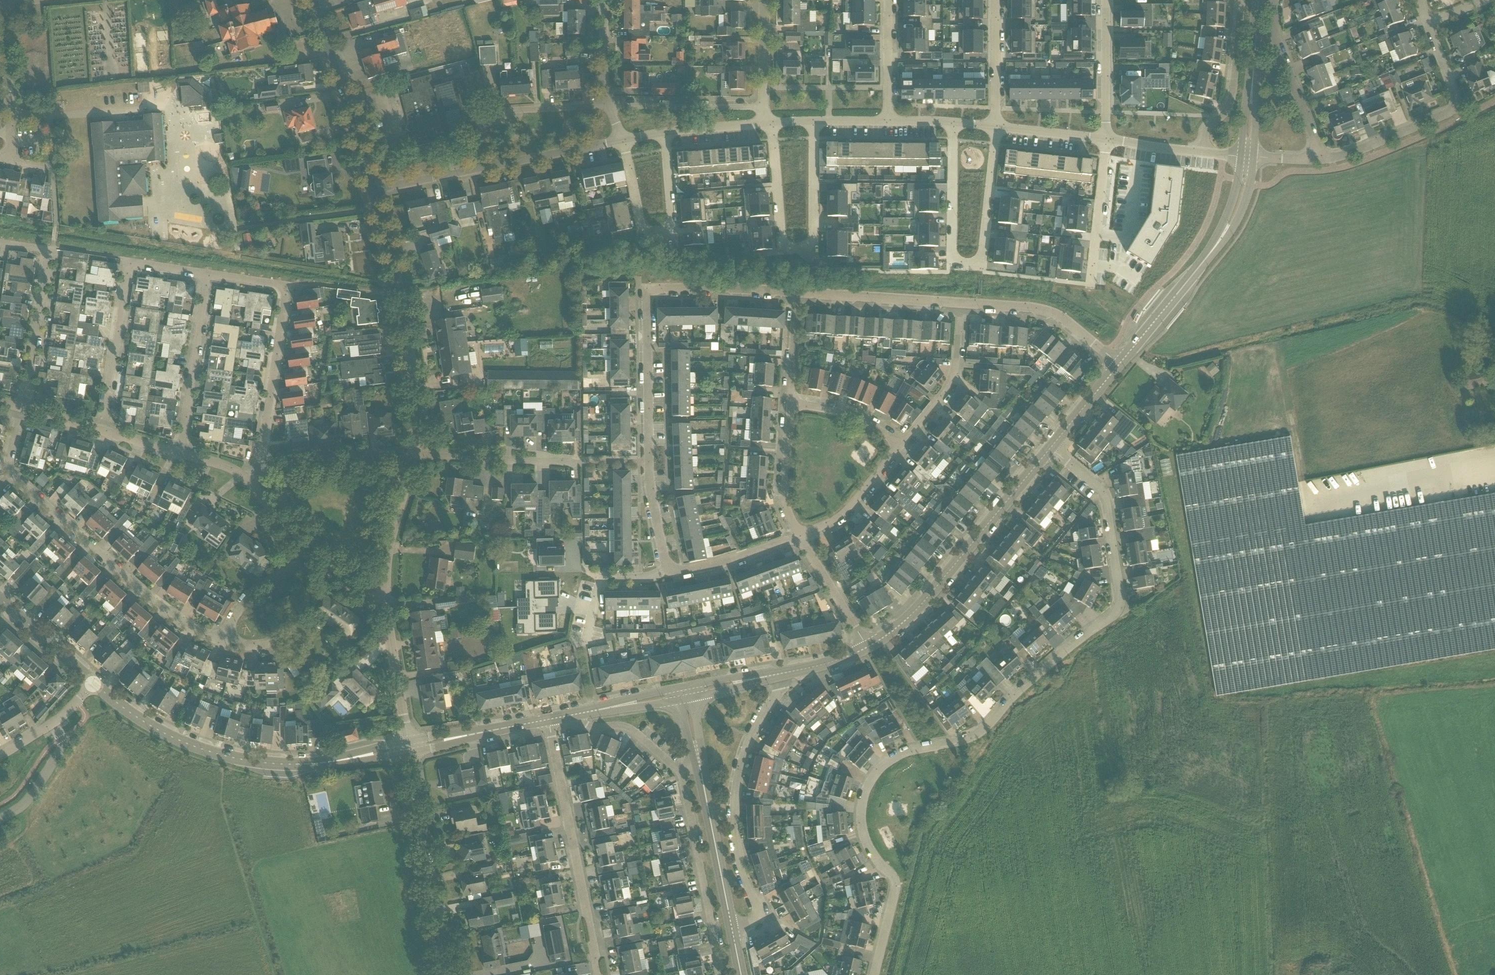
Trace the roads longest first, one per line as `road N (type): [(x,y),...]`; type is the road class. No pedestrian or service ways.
road 1 (residential): [(876,974),(897,894),(863,836),(866,792),(878,767),(972,736),(1107,615),(1101,501),(1046,455)]
road 2 (residential): [(230,645),(189,637),(16,482),(9,455),(22,408)]
road 3 (residential): [(996,126),(983,265),(951,265),(955,123)]
road 4 (tertiary): [(365,755),(293,764),(225,756),(190,747),(93,685)]
road 5 (residential): [(814,121),(815,246),(790,248),(782,248),(773,123)]
road 6 (unclassified): [(412,467),(408,331),(371,189)]
road 7 (residential): [(667,567),(647,466),(651,291)]
road 8 (residential): [(732,930),(752,915),(739,848),(744,761),(776,710),(786,674)]
road 9 (residential): [(258,471),(288,286),(207,273)]
road 10 (tertiary): [(1046,455),(909,618),(868,646)]
road 11 (residential): [(597,974),(548,720)]
road 12 (residential): [(371,189),(625,143)]
road 13 (residential): [(1320,160),(1455,109),(1428,23)]
road 14 (residential): [(625,143),(640,228),(674,237),(665,134)]
road 15 (residential): [(442,974),(409,753)]
road 16 (residential): [(22,408),(51,249),(0,243)]
road 17 (residential): [(686,776),(721,974)]
road 18 (unclassified): [(371,189),(311,0)]
road 19 (residential): [(181,453),(207,273)]
road 20 (residential): [(1118,364),(1032,304),(960,303)]
road 21 (residential): [(100,431),(130,262)]
road 22 (tertiary): [(732,930),(698,763)]
road 23 (residential): [(1320,160),(1276,39),(1276,0)]
road 24 (residential): [(960,303),(795,293)]
road 25 (tertiary): [(1118,364),(1221,238)]
road 26 (residential): [(1241,0),(1233,95),(1206,128),(1205,152)]
road 27 (residential): [(901,448),(950,382),(960,303)]
road 28 (residential): [(606,107),(763,108)]
road 29 (residential): [(412,467),(566,470)]
road 30 (residential): [(388,609),(384,551),(412,467)]
road 31 (residential): [(1090,284),(1106,139)]
road 32 (residential): [(795,293),(651,291)]
road 33 (residential): [(1106,139),(1106,0)]
road 34 (residential): [(667,567),(682,571),(800,536)]
road 35 (residential): [(800,536),(845,513),(901,448)]
road 36 (residential): [(585,644),(601,581),(651,578),(667,567)]
road 37 (residential): [(800,536),(782,485),(790,405)]
road 38 (residential): [(392,466),(258,471)]
road 39 (residential): [(407,740),(388,609)]
road 40 (residential): [(868,646),(800,536)]
road 41 (residential): [(574,715),(633,739),(686,776)]
road 42 (tertiary): [(93,685),(0,599)]
road 43 (residential): [(996,0),(996,126)]
road 44 (residential): [(10,133),(3,8)]
road 45 (unclassified): [(54,723),(62,747),(28,800),(0,821)]
road 46 (residential): [(230,645),(254,596),(310,558)]
road 47 (residential): [(889,121),(889,0)]
road 48 (residential): [(901,448),(853,420),(790,405)]

